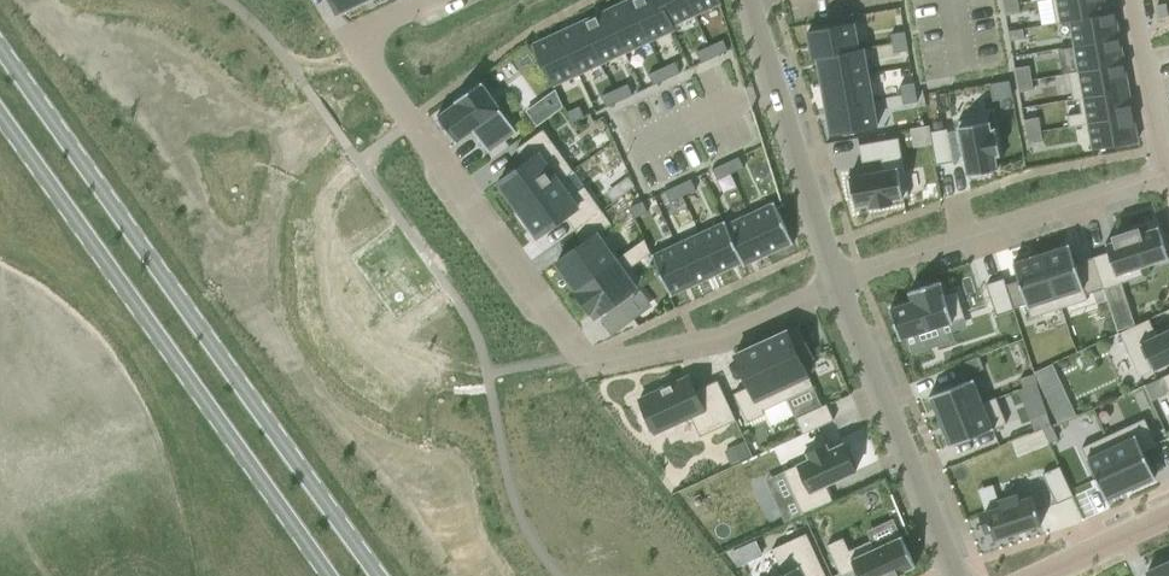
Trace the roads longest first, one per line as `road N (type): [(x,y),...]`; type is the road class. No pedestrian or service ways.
road 1 (residential): [(836,283),(707,344),(589,365),(347,37),(426,0)]
road 2 (secondary): [(378,575),(0,50)]
road 3 (secondary): [(0,114),(323,575)]
road 4 (residential): [(1164,177),(836,283)]
road 5 (residential): [(836,283),(955,575)]
road 6 (residential): [(745,0),(836,283)]
road 7 (residential): [(1168,516),(1039,575)]
road 8 (residential): [(1138,39),(1164,177)]

